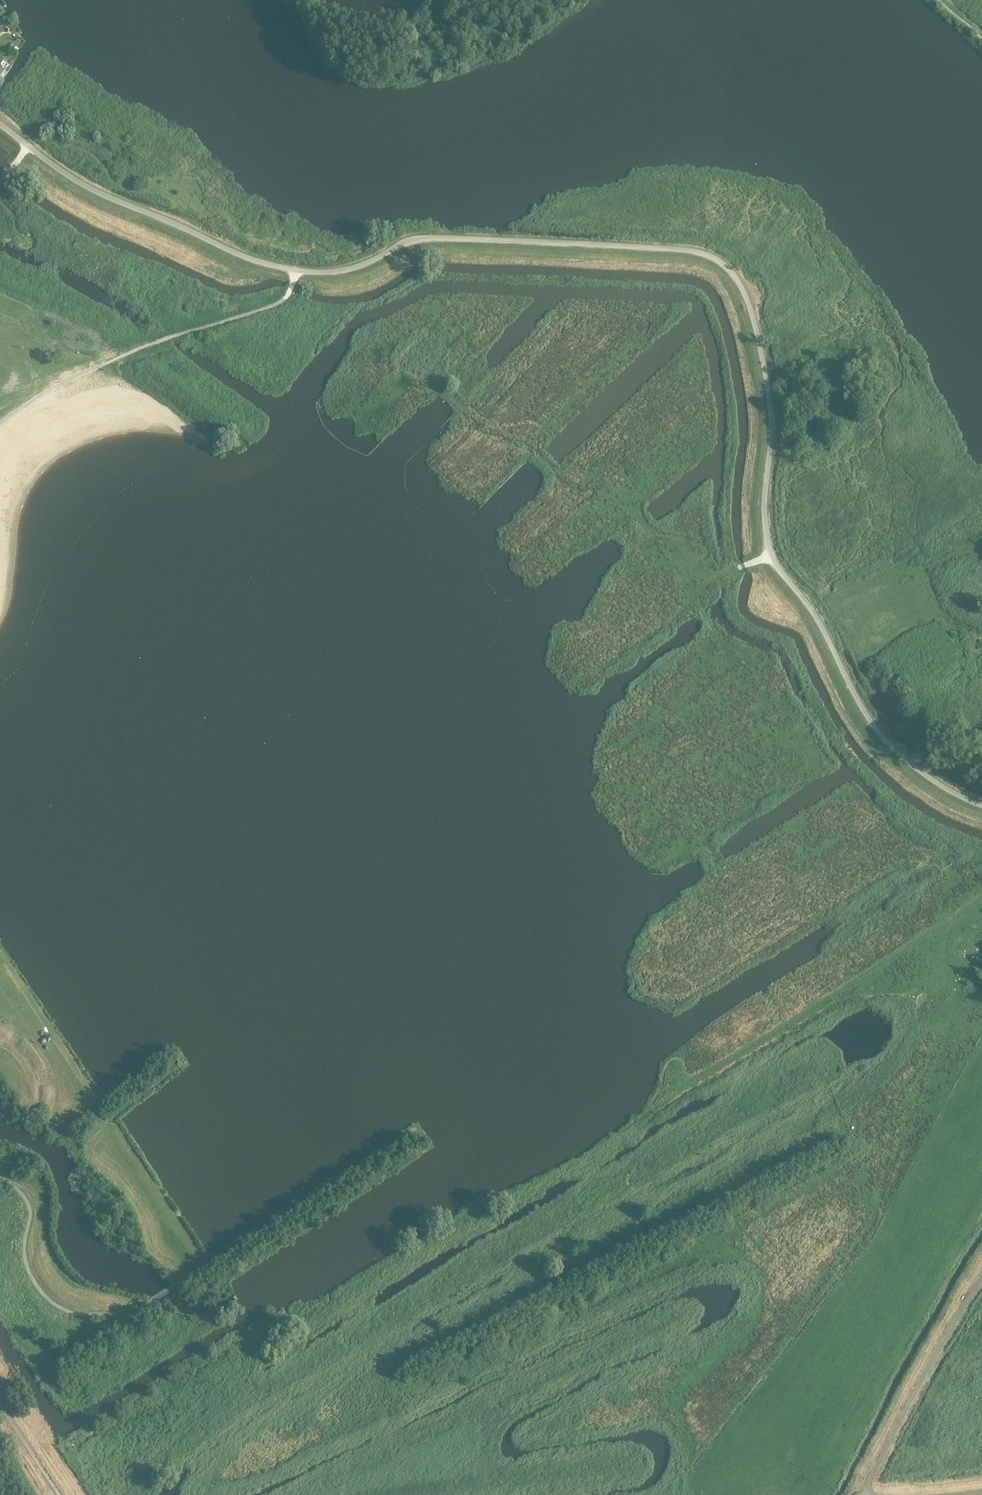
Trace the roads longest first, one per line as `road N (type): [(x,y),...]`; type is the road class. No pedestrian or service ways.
road 1 (unclassified): [(981,806),(887,743),(822,626),(772,559),(764,492),(772,411),(745,291),(726,267),(688,250),(427,237),(353,268),(296,271),(245,257),(78,181),(0,124)]

